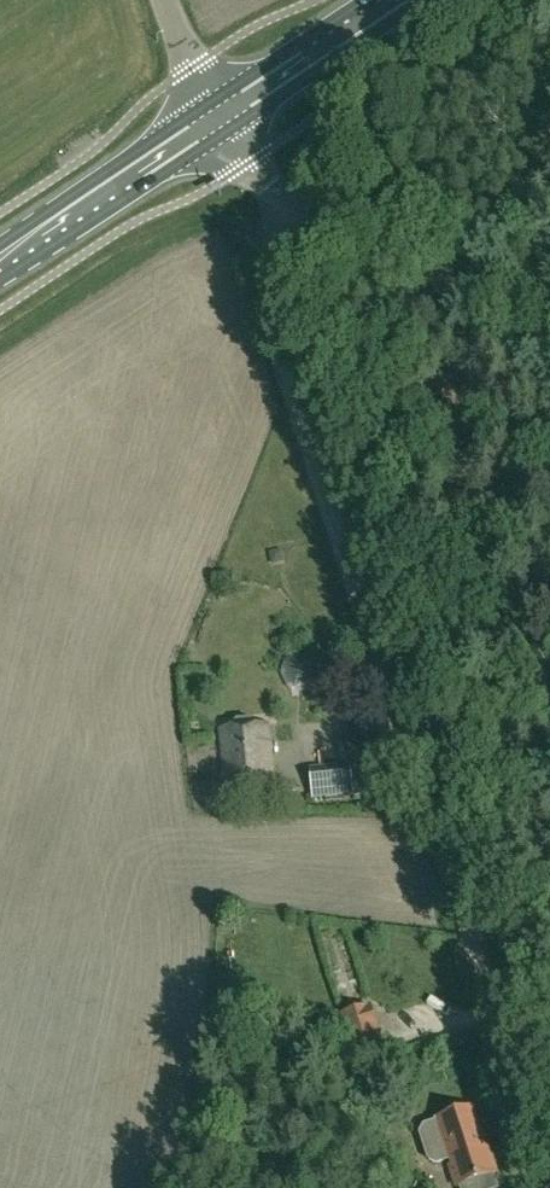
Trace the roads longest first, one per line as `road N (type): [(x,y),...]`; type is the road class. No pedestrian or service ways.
road 1 (track): [(549,1142),(273,317),(279,199)]
road 2 (tertiary): [(549,348),(279,199),(222,122)]
road 3 (primary): [(0,270),(222,122)]
road 4 (primary): [(222,122),(405,0)]
road 5 (tertiary): [(222,122),(191,72),(168,0)]

